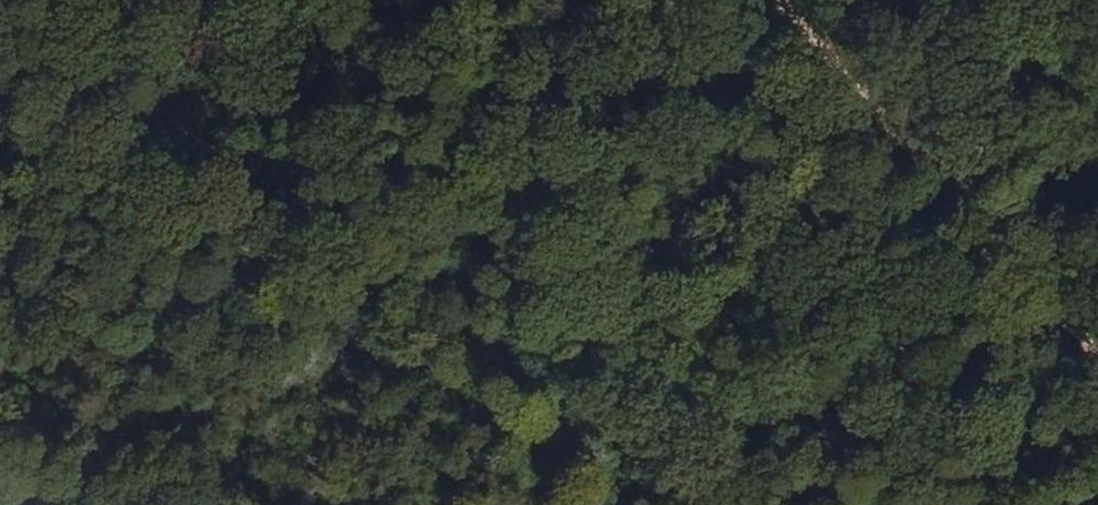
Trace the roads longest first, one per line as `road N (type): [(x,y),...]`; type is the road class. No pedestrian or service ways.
road 1 (track): [(1097,348),(797,0)]

